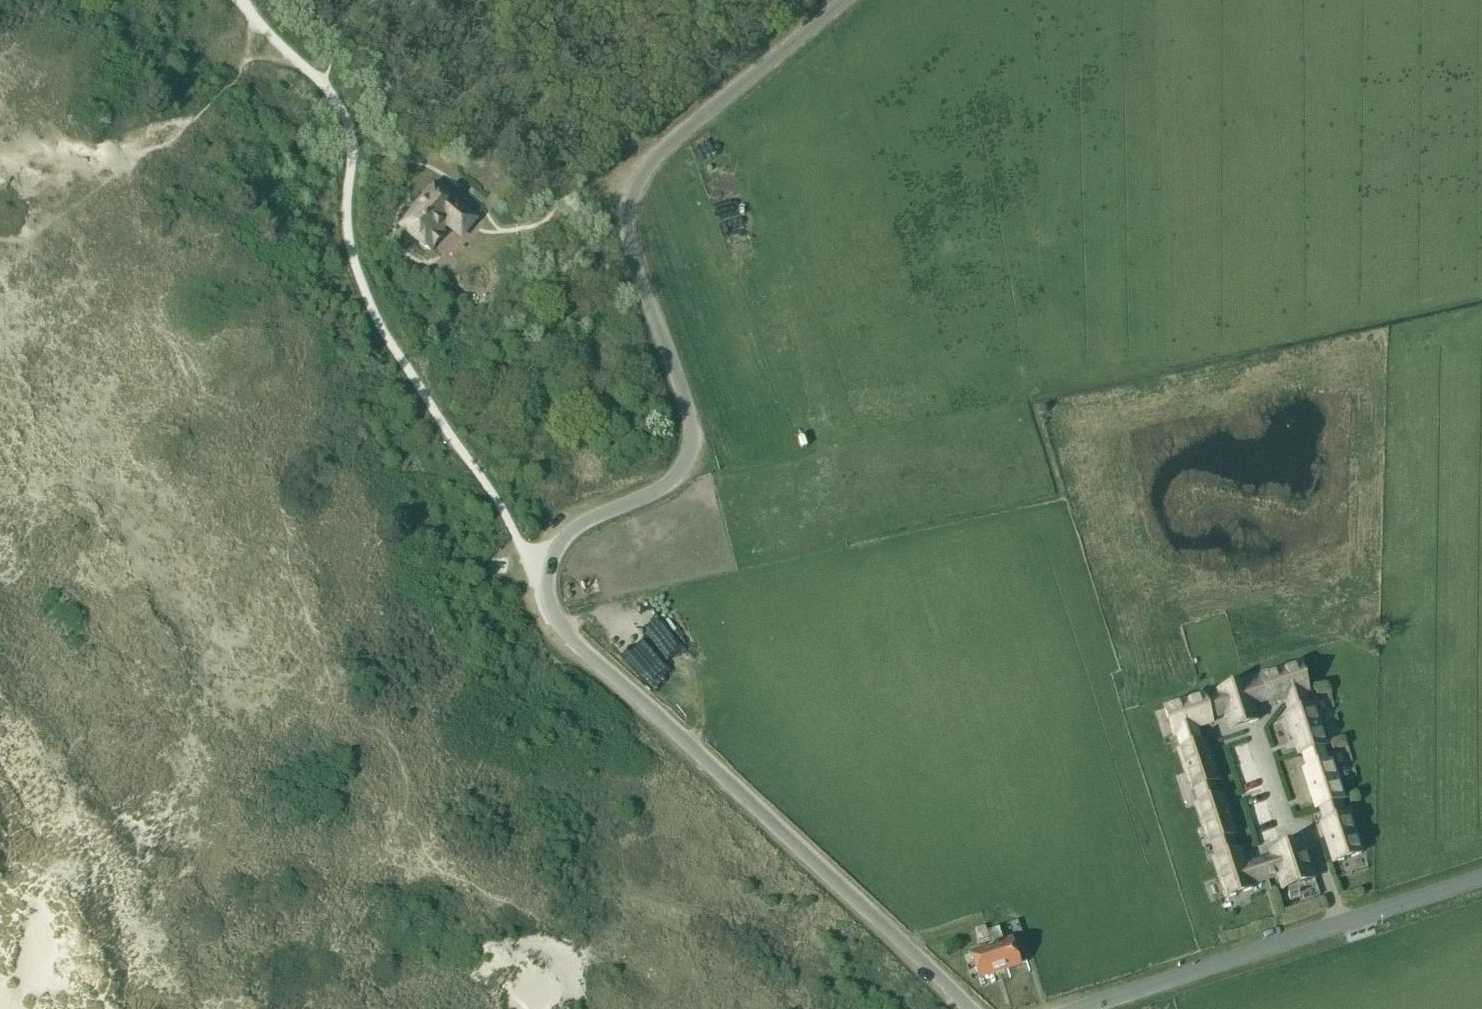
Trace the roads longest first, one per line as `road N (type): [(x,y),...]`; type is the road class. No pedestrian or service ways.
road 1 (unclassified): [(967,1008),(570,625),(544,578),(564,529),(675,465),(687,437),(687,405),(623,235),(626,184),(662,134),(829,0)]
road 2 (unclassified): [(1082,1008),(1481,878)]

